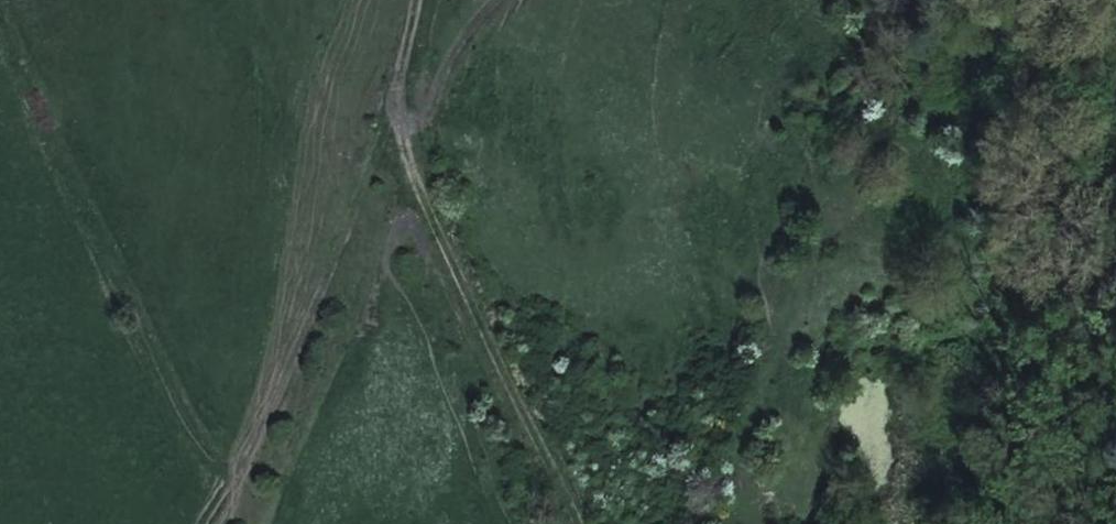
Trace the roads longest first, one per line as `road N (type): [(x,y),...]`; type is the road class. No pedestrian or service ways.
road 1 (track): [(581,523),(561,464),(418,183),(398,76),(414,0)]

